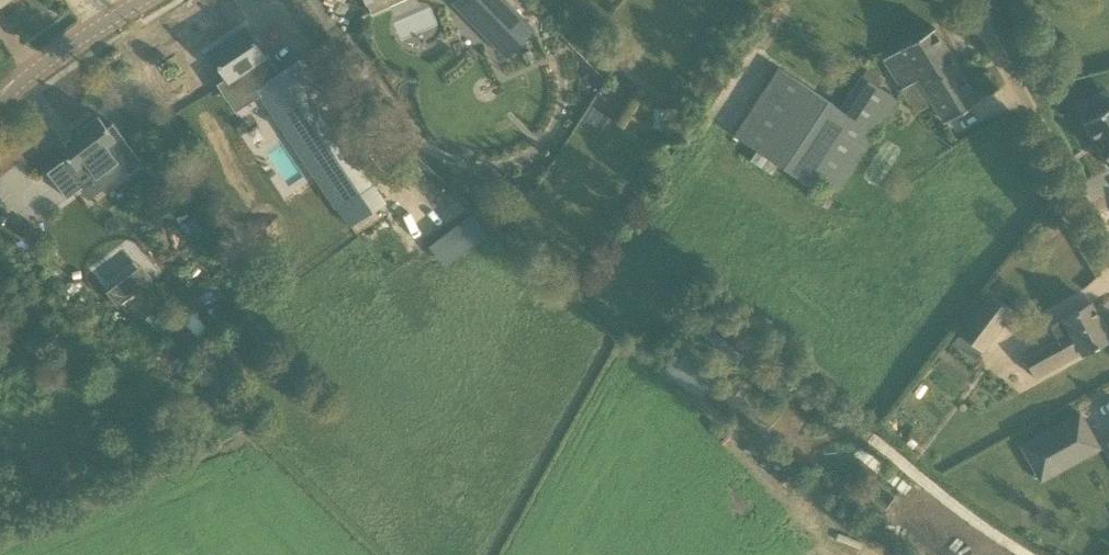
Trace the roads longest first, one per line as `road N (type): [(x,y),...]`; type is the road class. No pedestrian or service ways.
road 1 (unclassified): [(1108,248),(972,0)]
road 2 (tertiary): [(0,96),(141,0)]

